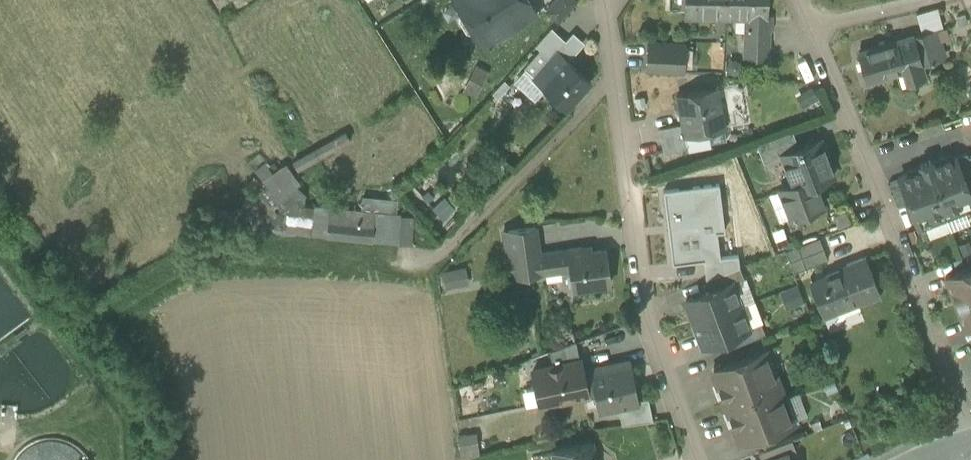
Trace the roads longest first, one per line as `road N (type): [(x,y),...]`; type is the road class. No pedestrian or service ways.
road 1 (residential): [(694,459),(644,317),(604,0)]
road 2 (residential): [(810,29),(963,409),(967,443)]
road 3 (residential): [(930,0),(810,29)]

